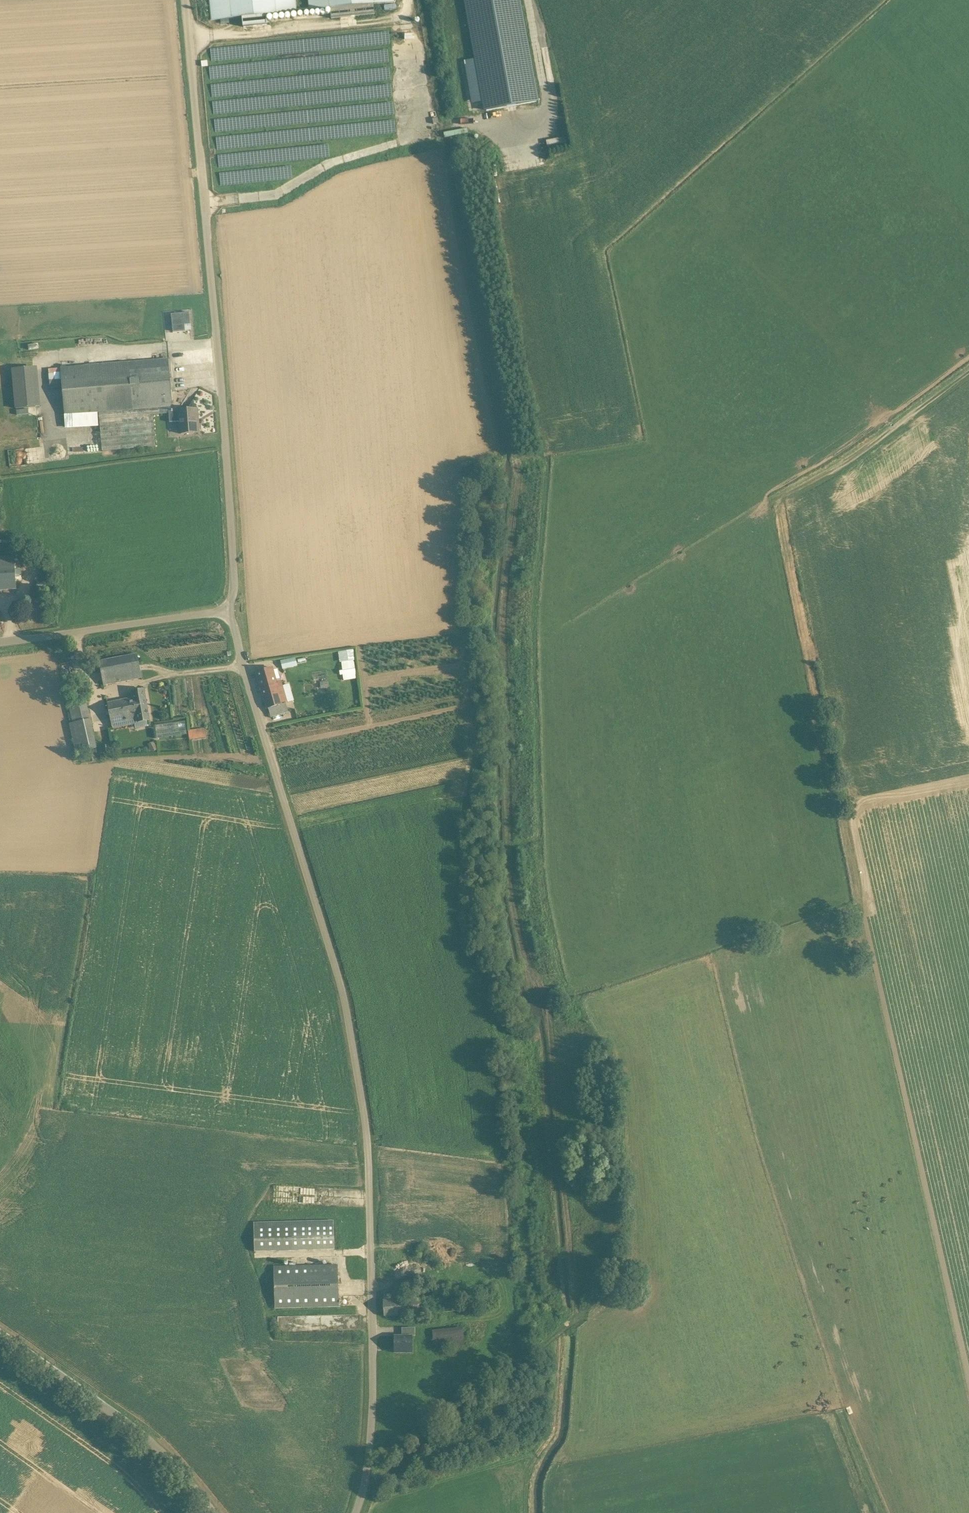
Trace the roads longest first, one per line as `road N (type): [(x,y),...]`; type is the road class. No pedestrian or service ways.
road 1 (unclassified): [(355,1512),(370,1452),(372,1372),(363,1103),(341,988),(225,613)]
road 2 (unclassified): [(225,613),(235,578),(185,0)]
road 3 (unclassified): [(214,1512),(153,1445),(0,1334)]
road 4 (track): [(363,1496),(562,1336)]
road 5 (track): [(783,501),(968,377)]
road 6 (unclassified): [(225,613),(17,640)]
road 7 (unclassified): [(462,125),(547,109),(528,0)]

